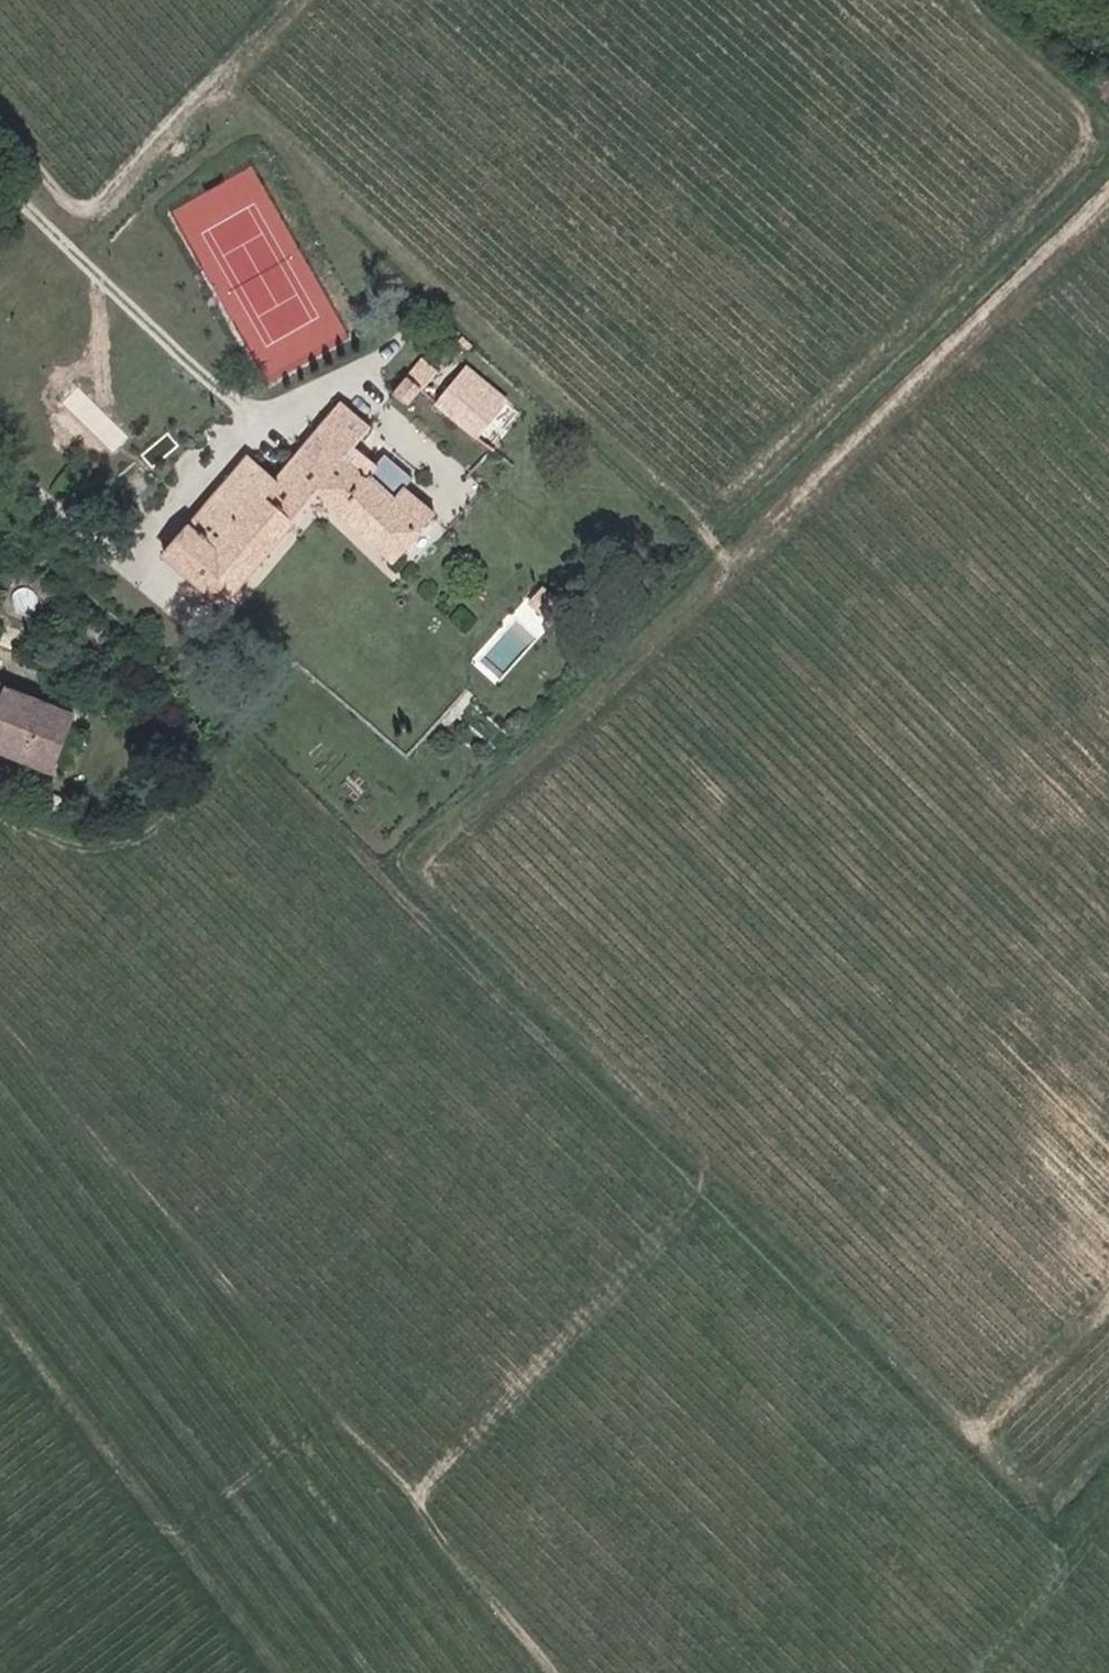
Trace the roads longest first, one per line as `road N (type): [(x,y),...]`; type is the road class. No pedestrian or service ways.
road 1 (track): [(979,1672),(1055,1588),(1057,1555),(1047,1517),(980,1443),(984,1425),(1108,1304)]
road 2 (track): [(0,1310),(280,1672)]
road 3 (track): [(0,132),(81,211),(107,196),(207,82),(251,53),(302,0)]

